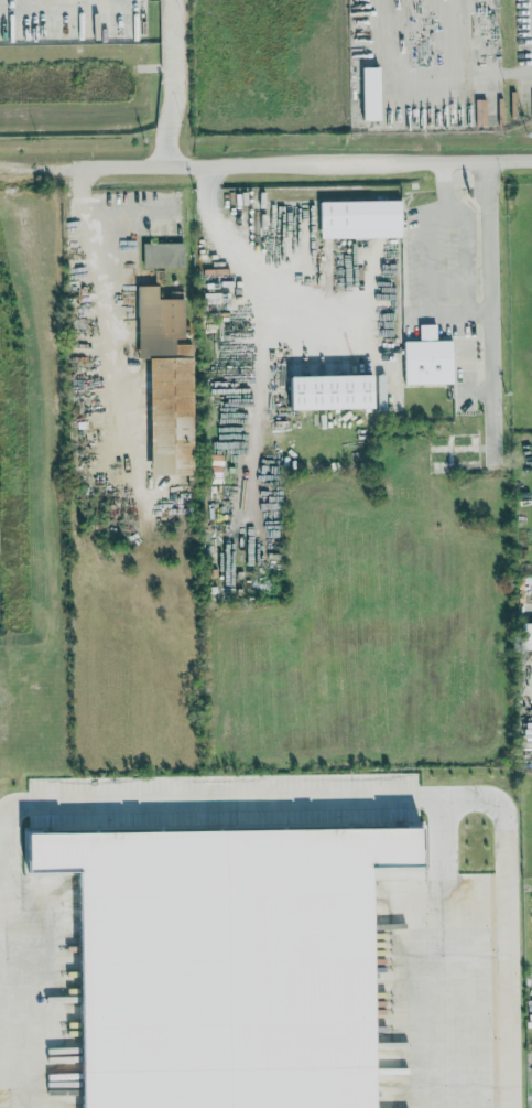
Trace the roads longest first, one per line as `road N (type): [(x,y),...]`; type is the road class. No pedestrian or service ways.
road 1 (residential): [(531,161),(0,167)]

